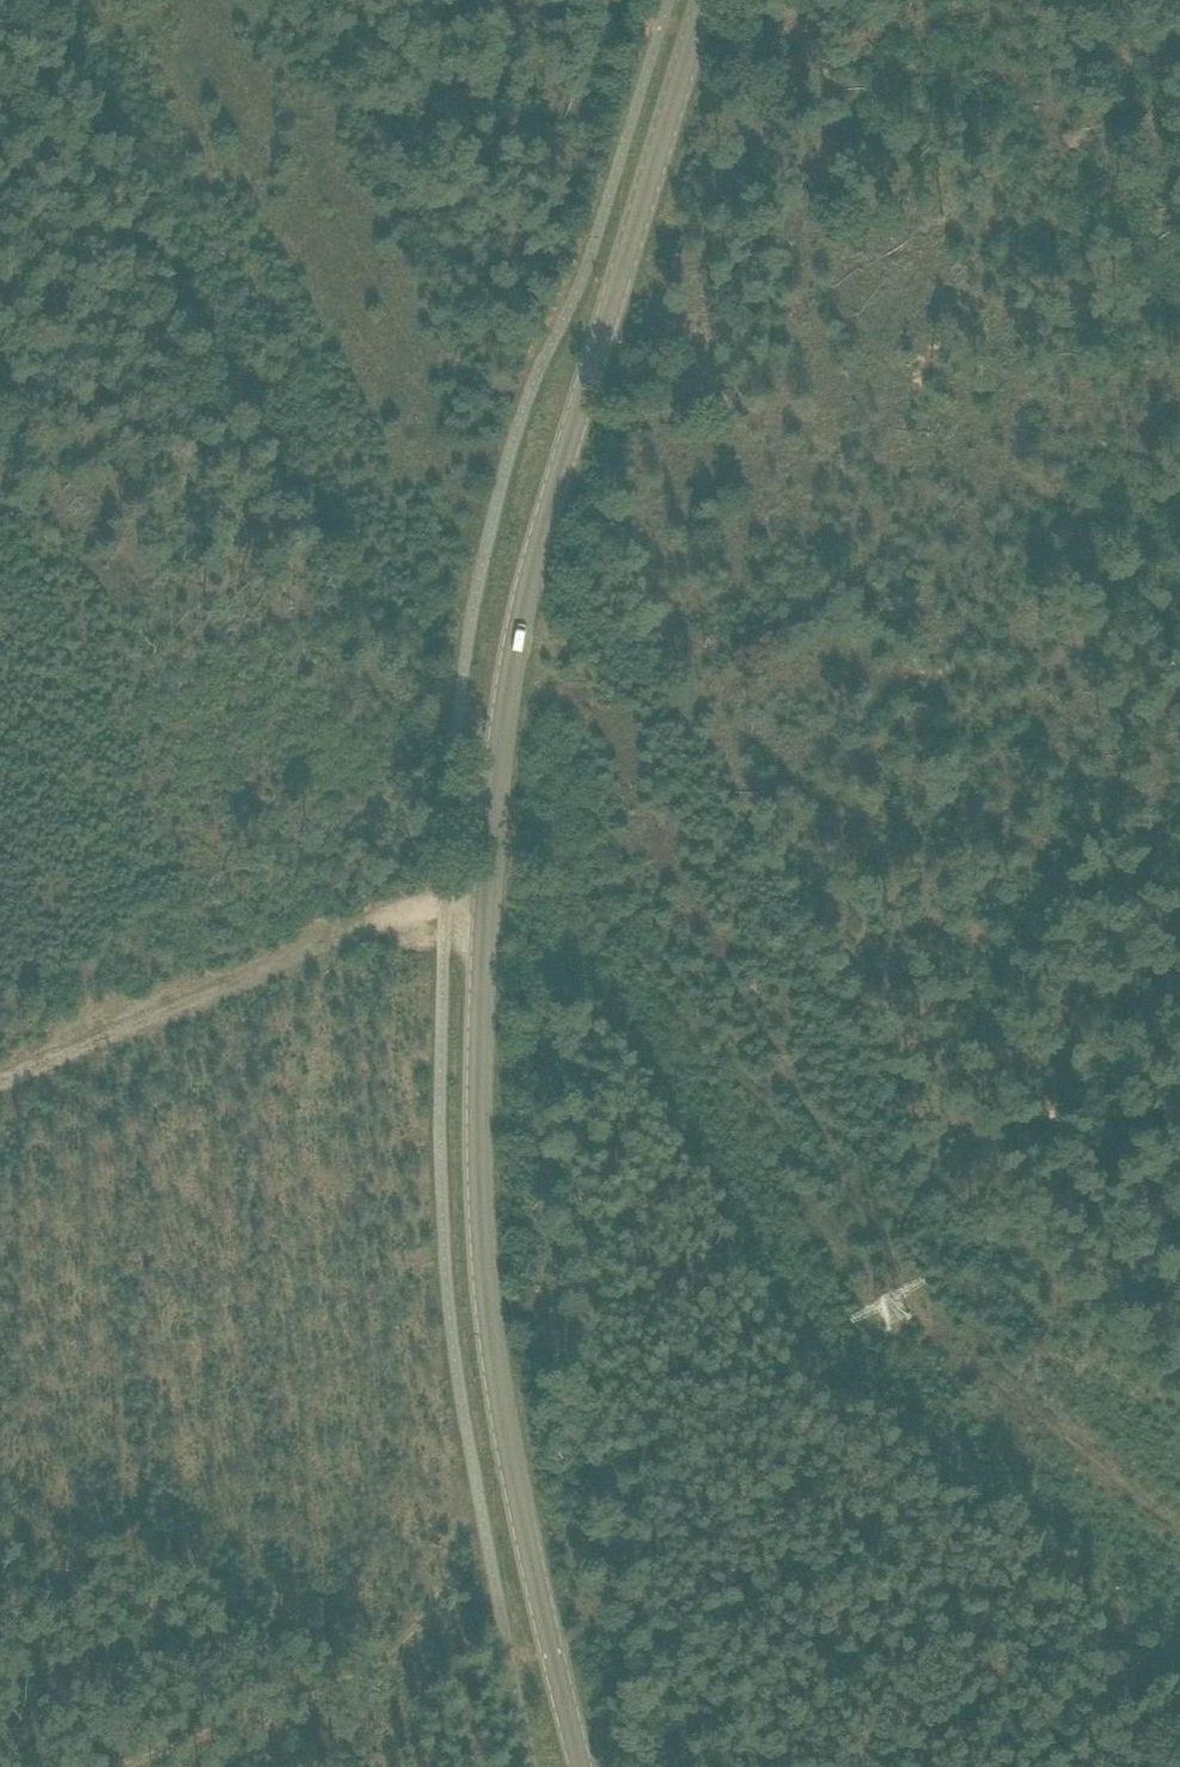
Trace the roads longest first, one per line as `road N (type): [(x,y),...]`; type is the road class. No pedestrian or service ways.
road 1 (tertiary): [(584,1766),(501,1416),(476,1144),(482,937),(536,579),(706,0)]
road 2 (track): [(0,1080),(346,940),(451,906)]
road 3 (track): [(477,1495),(418,1628)]
road 4 (track): [(383,1766),(418,1628)]

